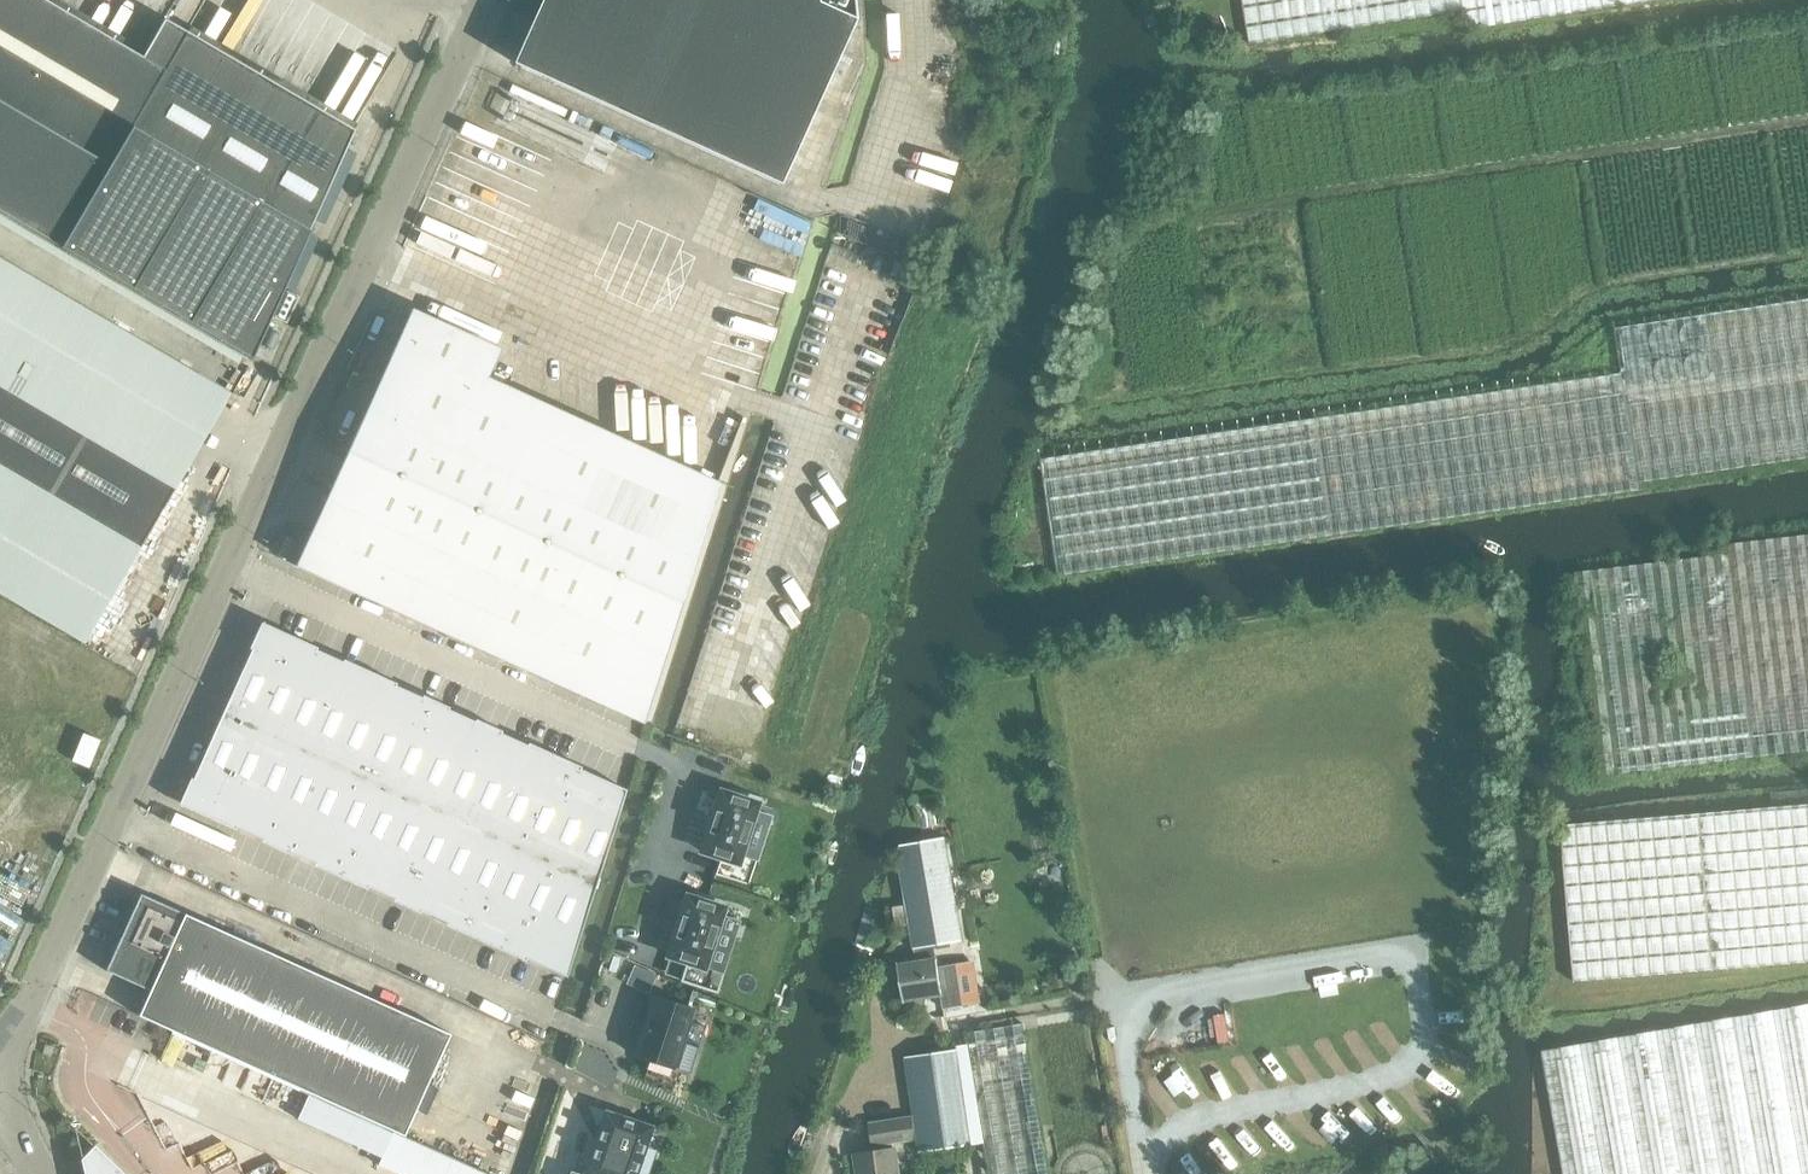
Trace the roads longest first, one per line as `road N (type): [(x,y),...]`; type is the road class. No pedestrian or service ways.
road 1 (unclassified): [(0,1051),(77,907),(485,0)]
road 2 (unclassified): [(819,1173),(840,1115),(895,1042)]

